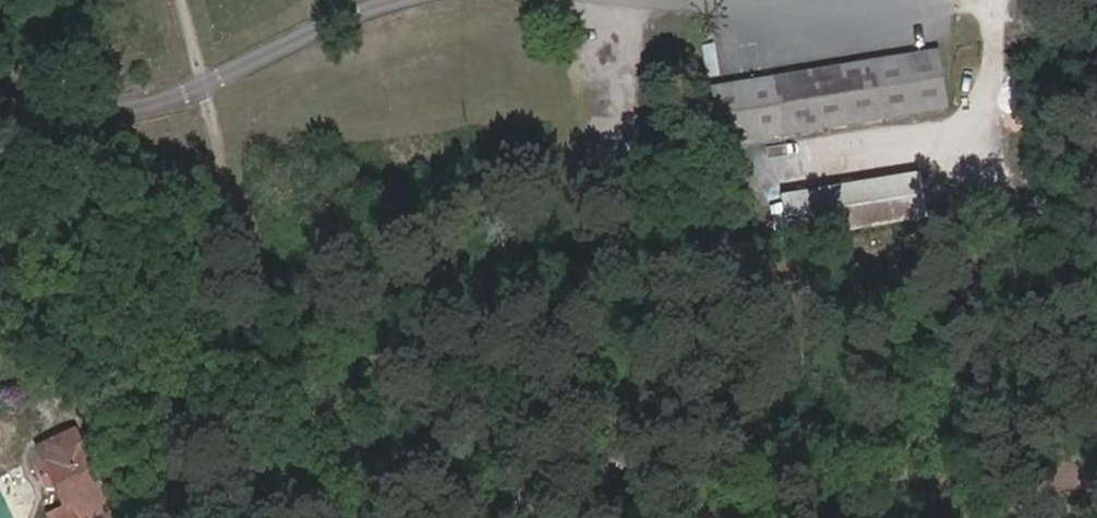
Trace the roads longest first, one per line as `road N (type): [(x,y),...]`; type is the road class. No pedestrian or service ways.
road 1 (track): [(998,0),(993,48),(1085,69),(1051,358),(990,517)]

